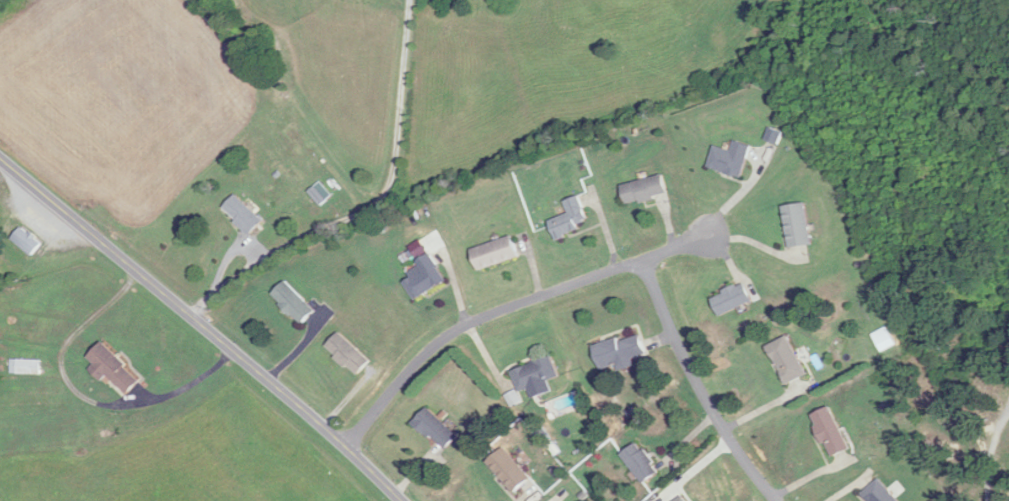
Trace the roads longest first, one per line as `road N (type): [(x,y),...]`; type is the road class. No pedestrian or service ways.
road 1 (tertiary): [(400,500),(0,160)]
road 2 (residential): [(712,234),(444,338),(342,445)]
road 3 (residential): [(645,259),(675,339),(729,438),(777,500)]

